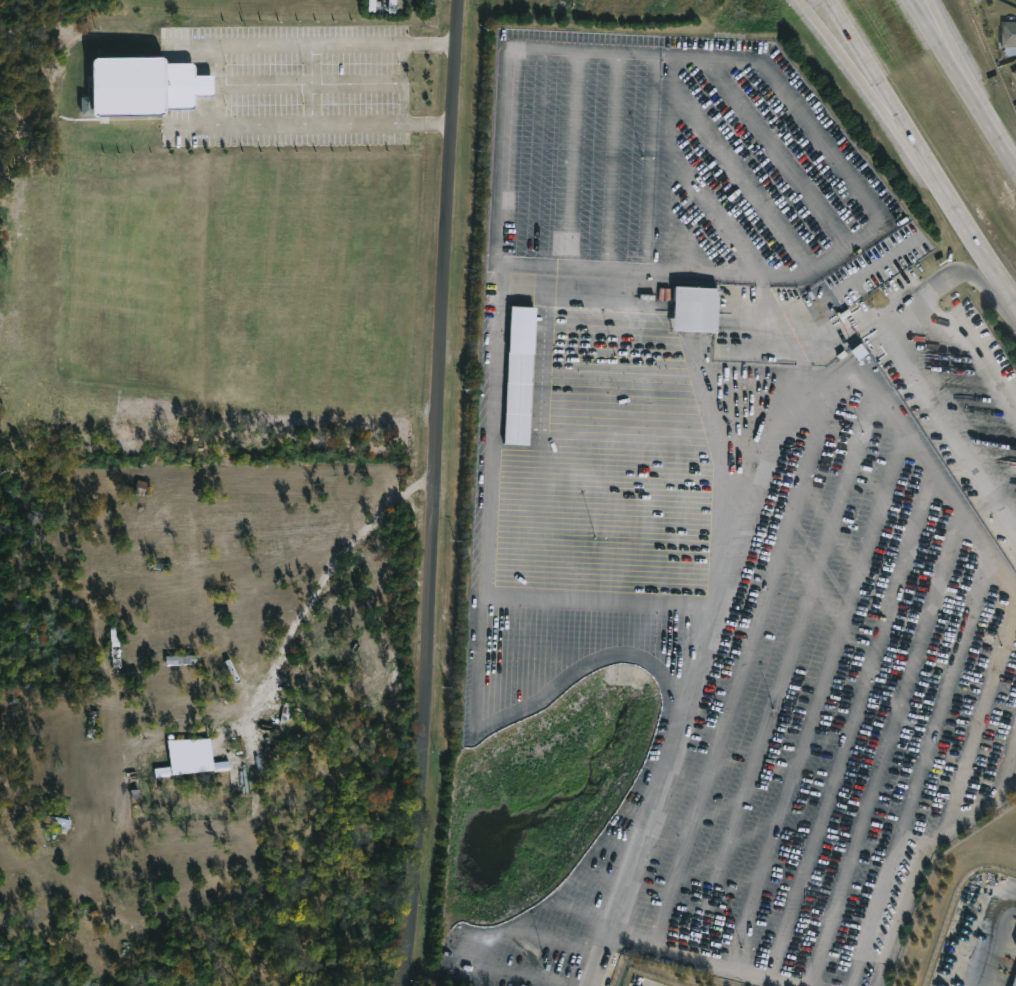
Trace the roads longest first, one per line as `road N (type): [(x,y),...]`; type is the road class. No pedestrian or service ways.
road 1 (tertiary): [(458,0),(426,701),(403,985)]
road 2 (motorway): [(799,0),(934,163)]
road 3 (motorway): [(835,0),(934,163)]
road 4 (motorway): [(934,163),(1015,300)]

